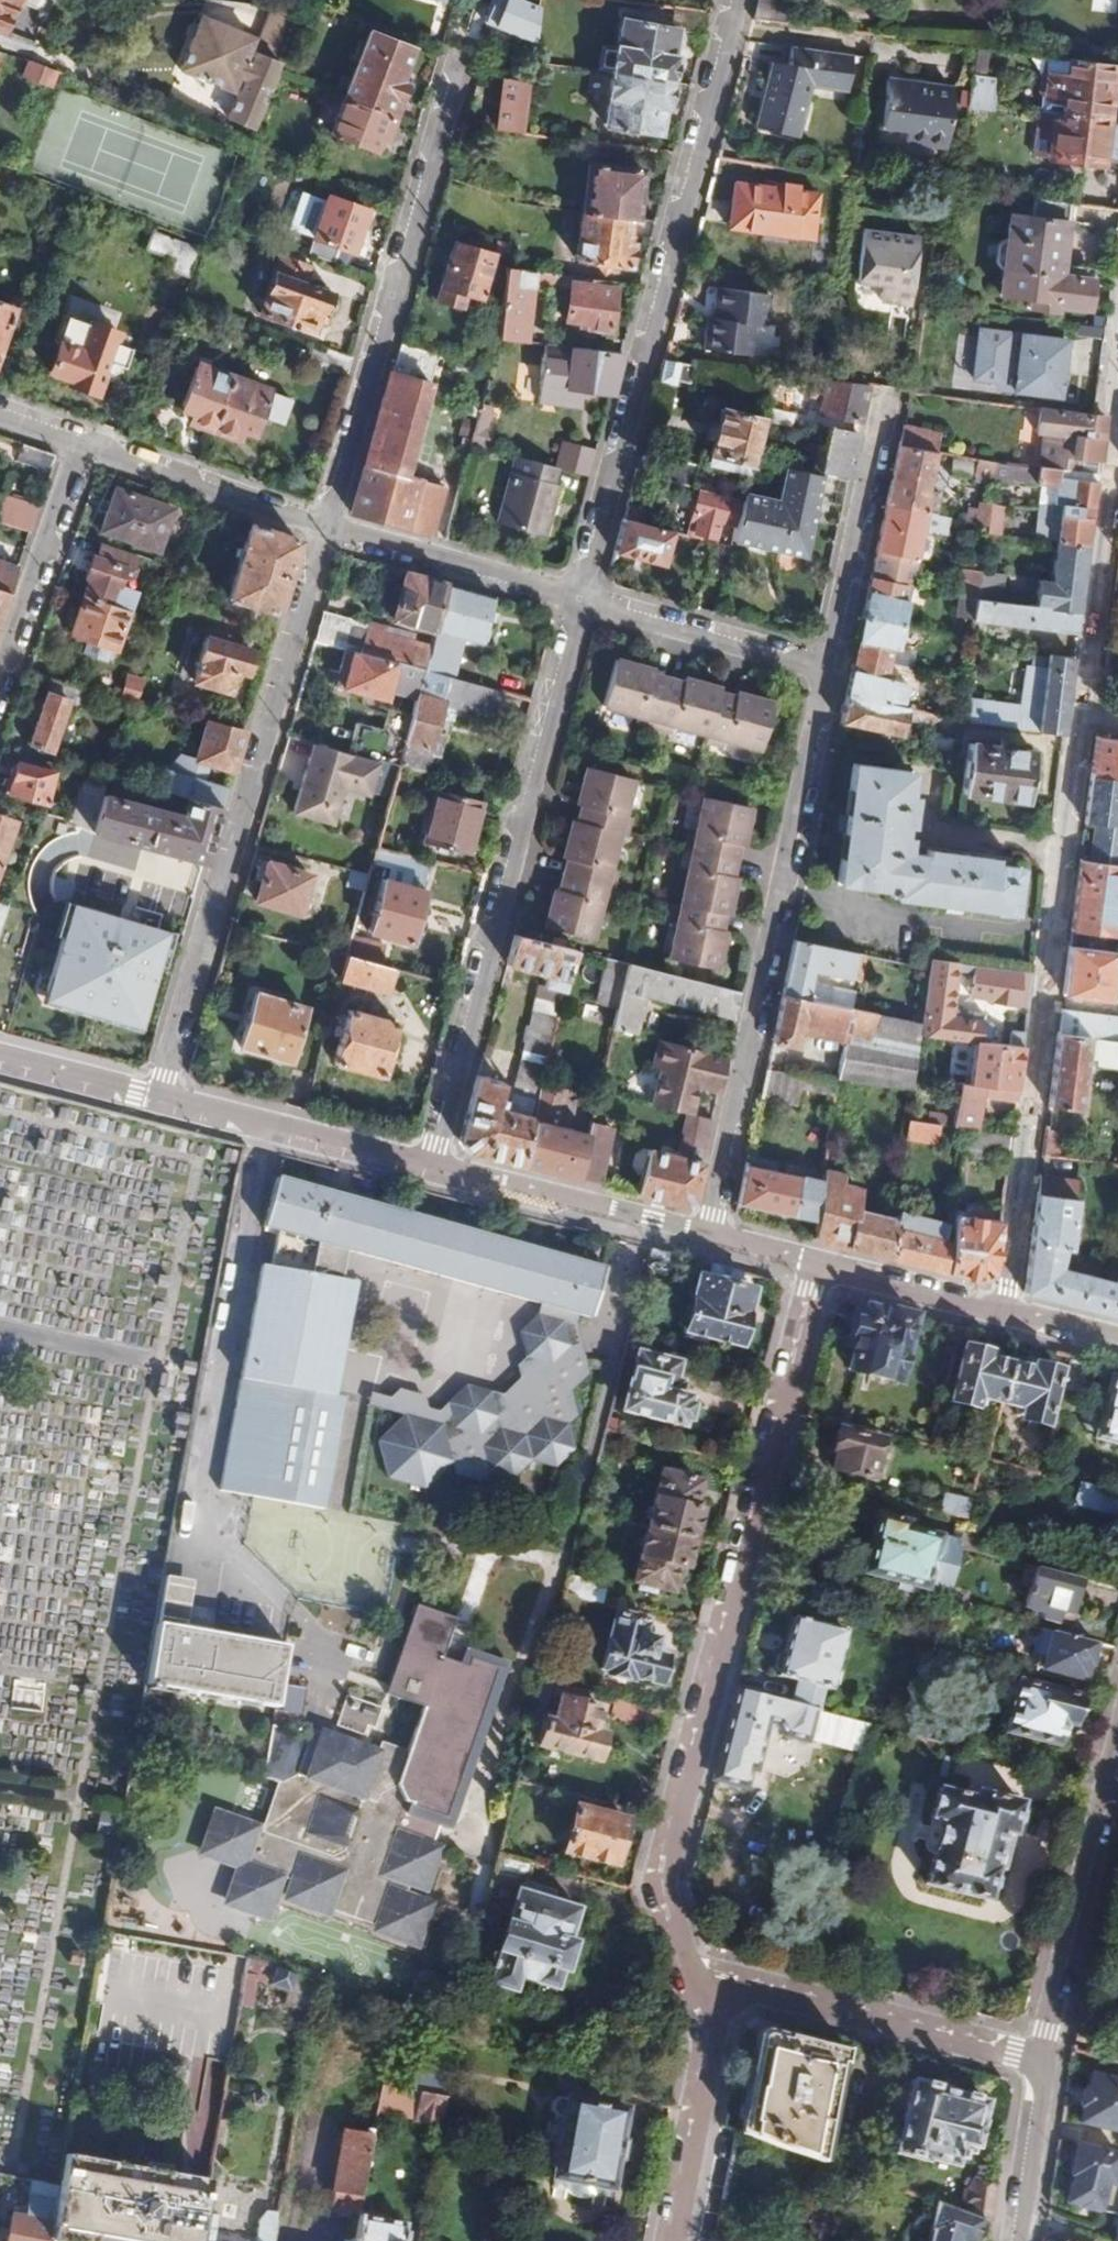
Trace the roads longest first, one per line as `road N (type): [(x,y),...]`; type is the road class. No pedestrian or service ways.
road 1 (residential): [(702,1986),(673,1911),(675,1842),(825,1268)]
road 2 (residential): [(733,0),(585,599)]
road 3 (residential): [(1002,1313),(1083,718)]
road 4 (residential): [(327,526),(162,1099)]
road 5 (residential): [(430,1168),(585,599)]
road 6 (residential): [(828,666),(709,1239)]
road 7 (residential): [(457,69),(327,526)]
road 8 (residential): [(702,1986),(1046,2058)]
road 9 (residential): [(1117,1776),(1046,2058)]
road 10 (residential): [(430,1168),(709,1239)]
road 11 (residential): [(1083,718),(1117,434)]
road 12 (residential): [(162,1099),(430,1168)]
road 13 (residential): [(585,599),(327,526)]
road 14 (residential): [(884,406),(828,666)]
road 15 (residential): [(677,2240),(716,2033),(702,1986)]
road 16 (residential): [(327,526),(85,442)]
road 17 (residential): [(85,442),(0,682)]
road 18 (residential): [(585,599),(828,666)]
road 19 (residential): [(1046,2058),(1018,2240)]
road 20 (residential): [(825,1268),(1002,1313)]
road 21 (residential): [(0,1058),(162,1099)]
road 22 (residential): [(709,1239),(825,1268)]

